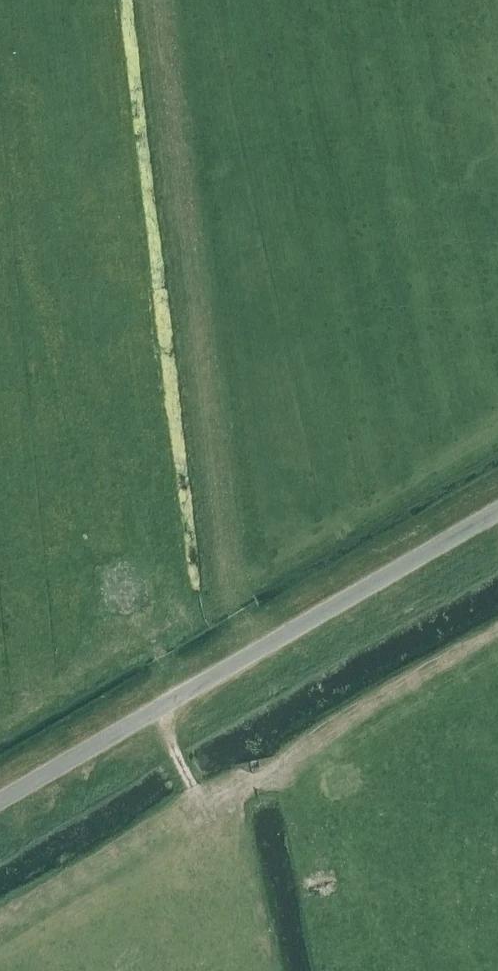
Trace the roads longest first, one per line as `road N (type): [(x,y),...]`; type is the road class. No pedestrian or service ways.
road 1 (unclassified): [(0,799),(497,509)]

